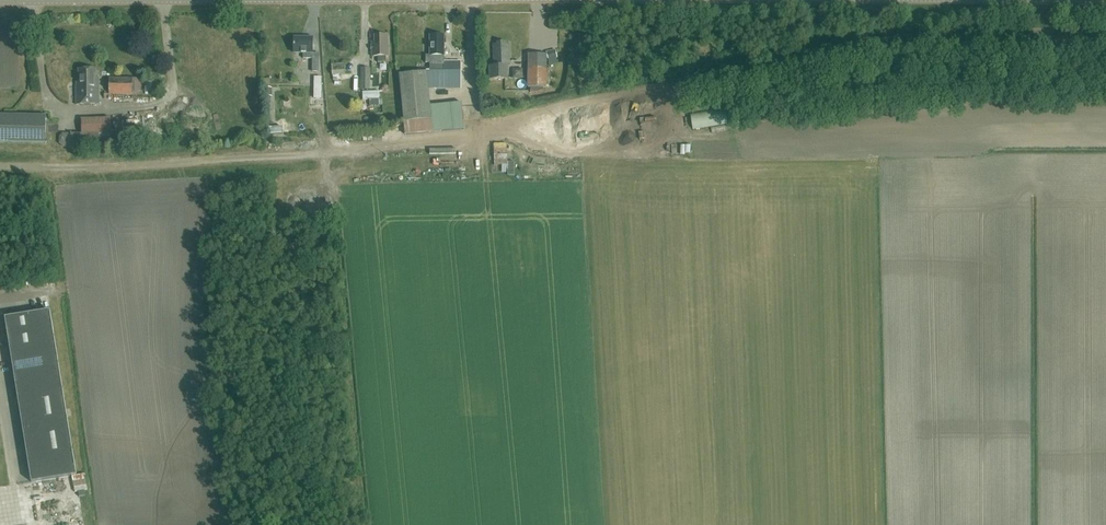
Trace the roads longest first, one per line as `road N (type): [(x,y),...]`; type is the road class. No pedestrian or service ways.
road 1 (track): [(0,167),(384,149),(805,50),(961,31),(1105,31)]

